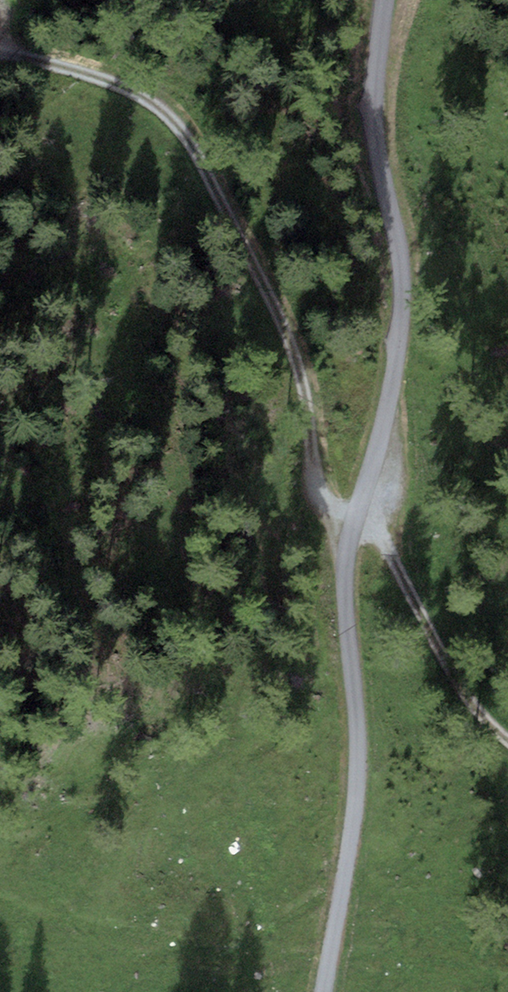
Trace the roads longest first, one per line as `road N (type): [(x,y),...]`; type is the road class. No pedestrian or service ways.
road 1 (track): [(385,0),(373,111),(403,285),(386,412),(346,558),(358,787),(323,991)]
road 2 (track): [(0,50),(99,75),(156,108),(197,150),(309,405),(316,481),(353,524)]
road 3 (track): [(507,741),(474,707),(390,551),(353,524)]

